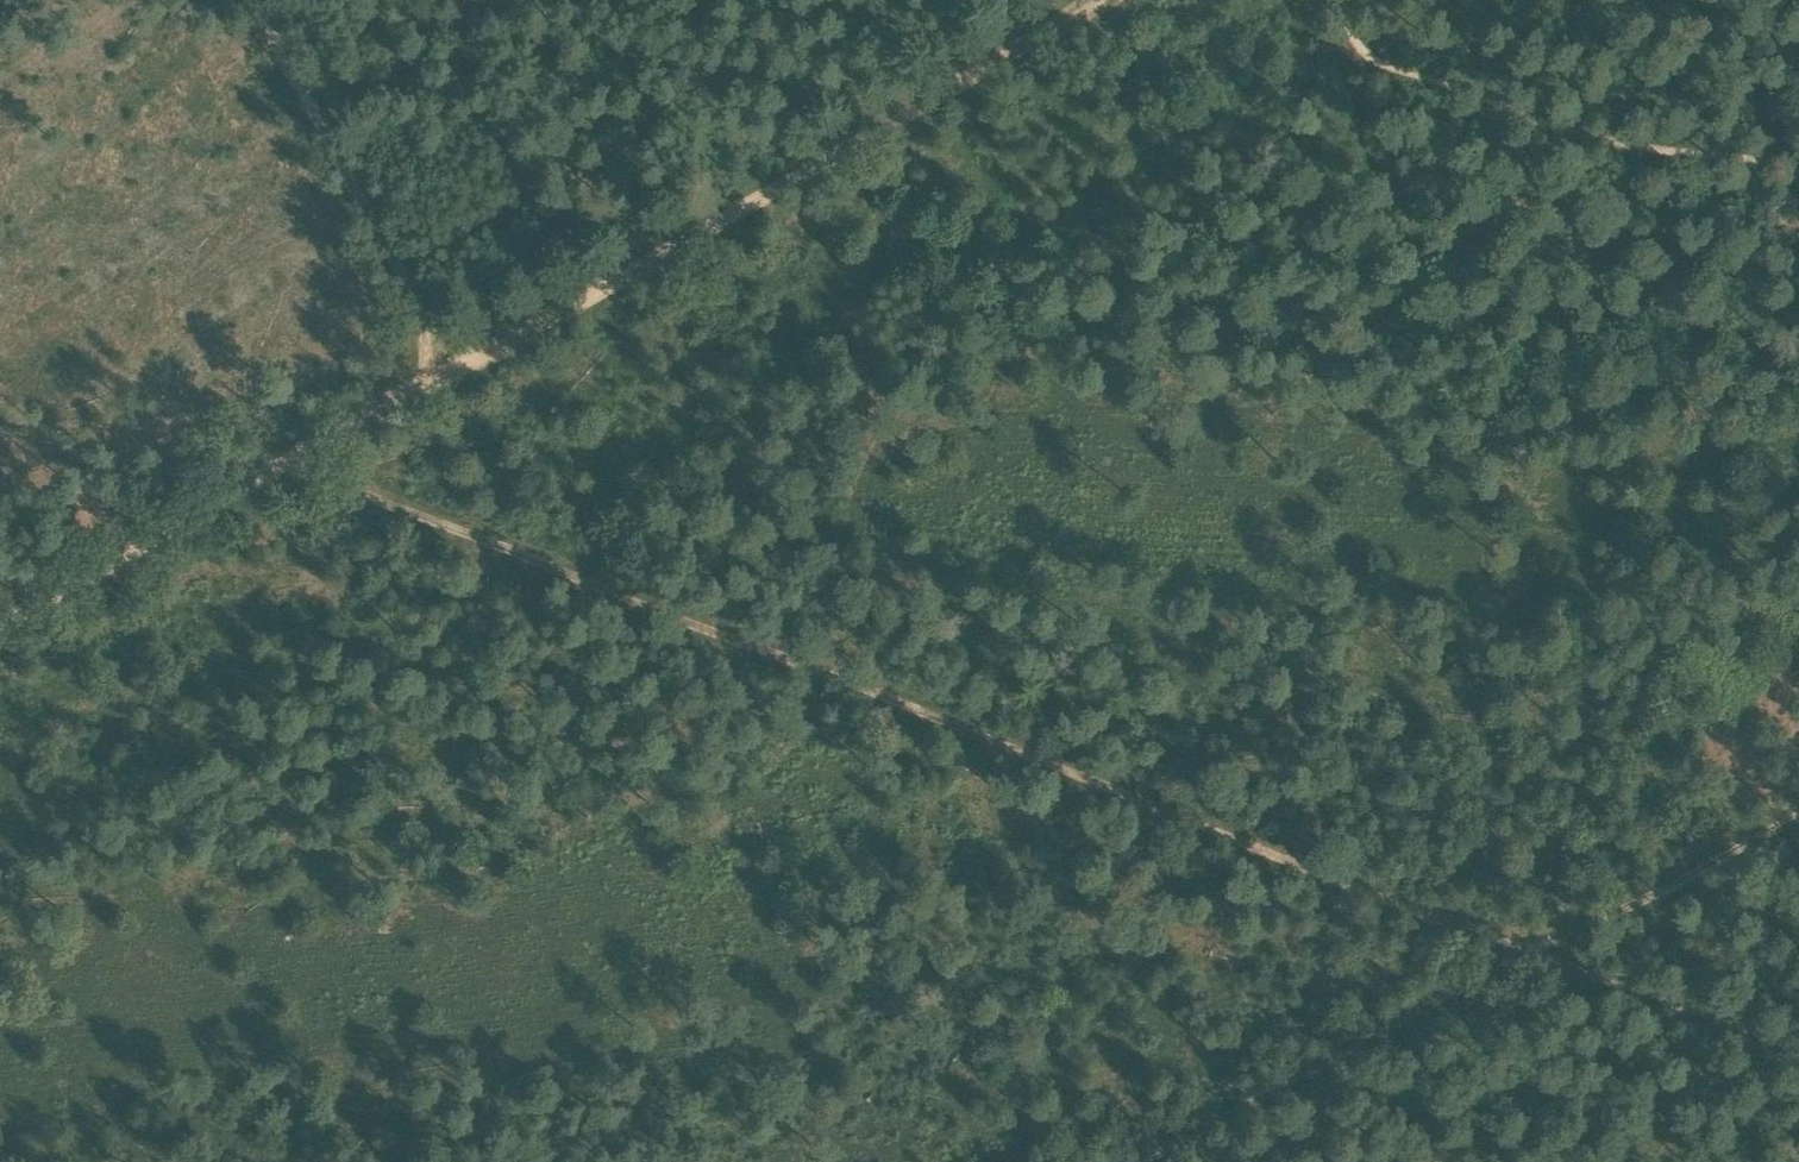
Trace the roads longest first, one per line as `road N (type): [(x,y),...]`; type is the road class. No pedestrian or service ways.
road 1 (track): [(286,463),(1544,960)]
road 2 (track): [(1103,0),(445,373)]
road 3 (track): [(1164,1161),(1544,960)]
road 4 (track): [(237,0),(445,373)]
road 5 (track): [(286,463),(0,615)]
road 6 (track): [(1544,960),(1798,825)]
road 7 (track): [(1544,960),(1798,1057)]
road 8 (track): [(445,373),(286,463)]

